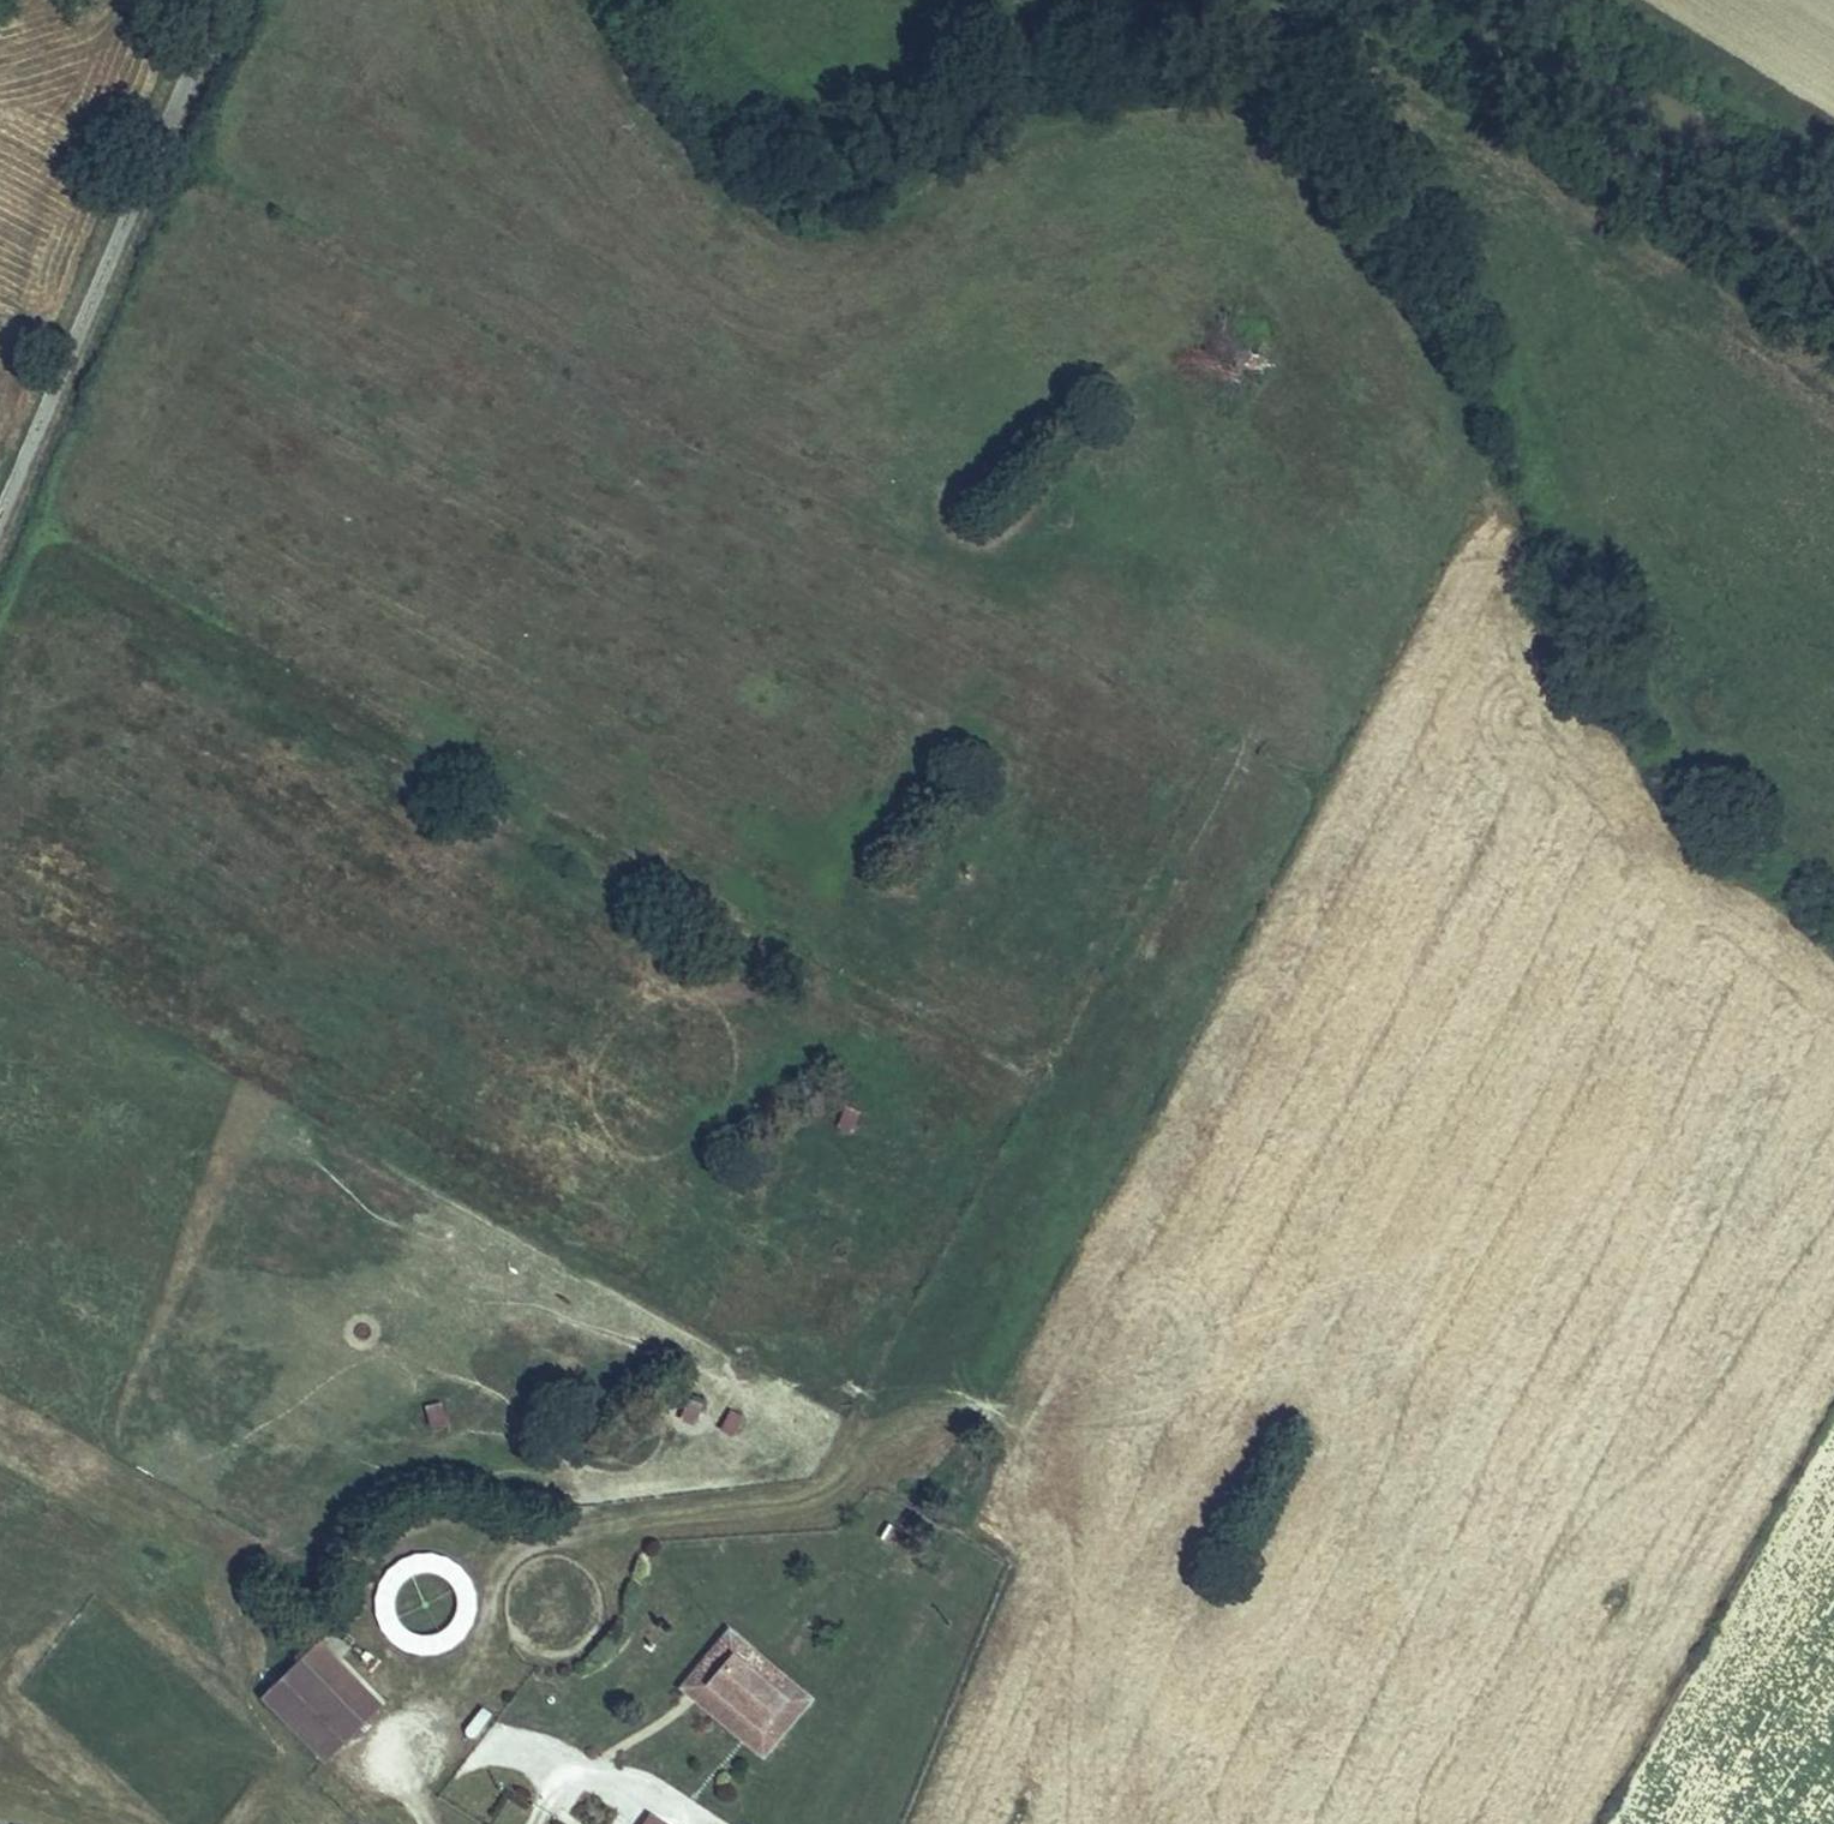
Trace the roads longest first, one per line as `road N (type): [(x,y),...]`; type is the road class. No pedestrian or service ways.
road 1 (unclassified): [(223,0),(0,513)]

